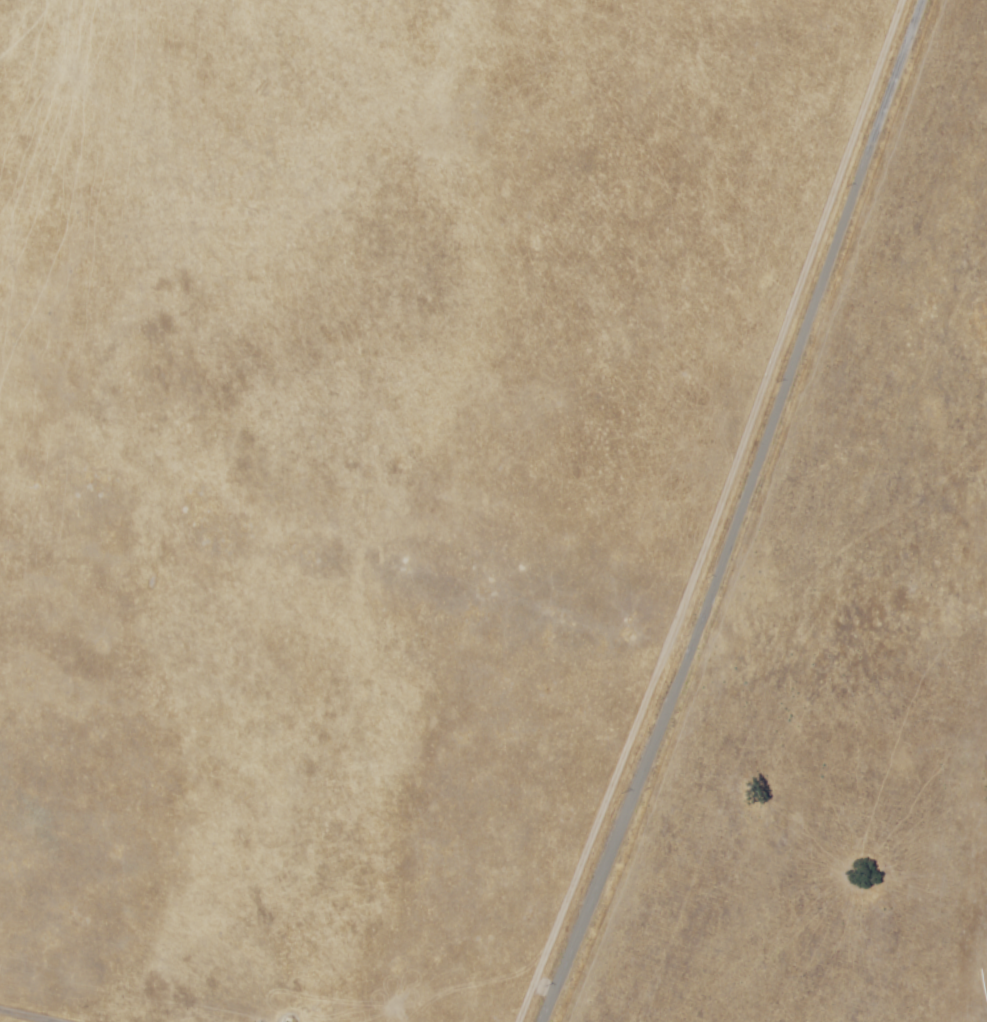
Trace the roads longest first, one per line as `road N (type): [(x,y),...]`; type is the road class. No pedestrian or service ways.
road 1 (tertiary): [(923,0),(706,618),(548,1021)]

